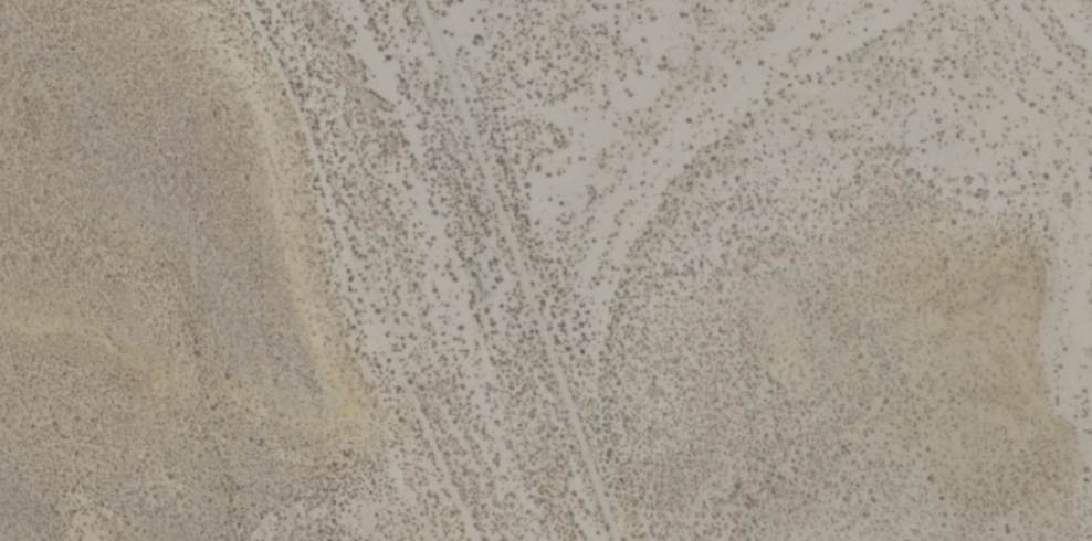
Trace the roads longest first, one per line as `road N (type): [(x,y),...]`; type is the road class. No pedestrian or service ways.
road 1 (track): [(469,540),(376,347),(285,96),(239,0)]

